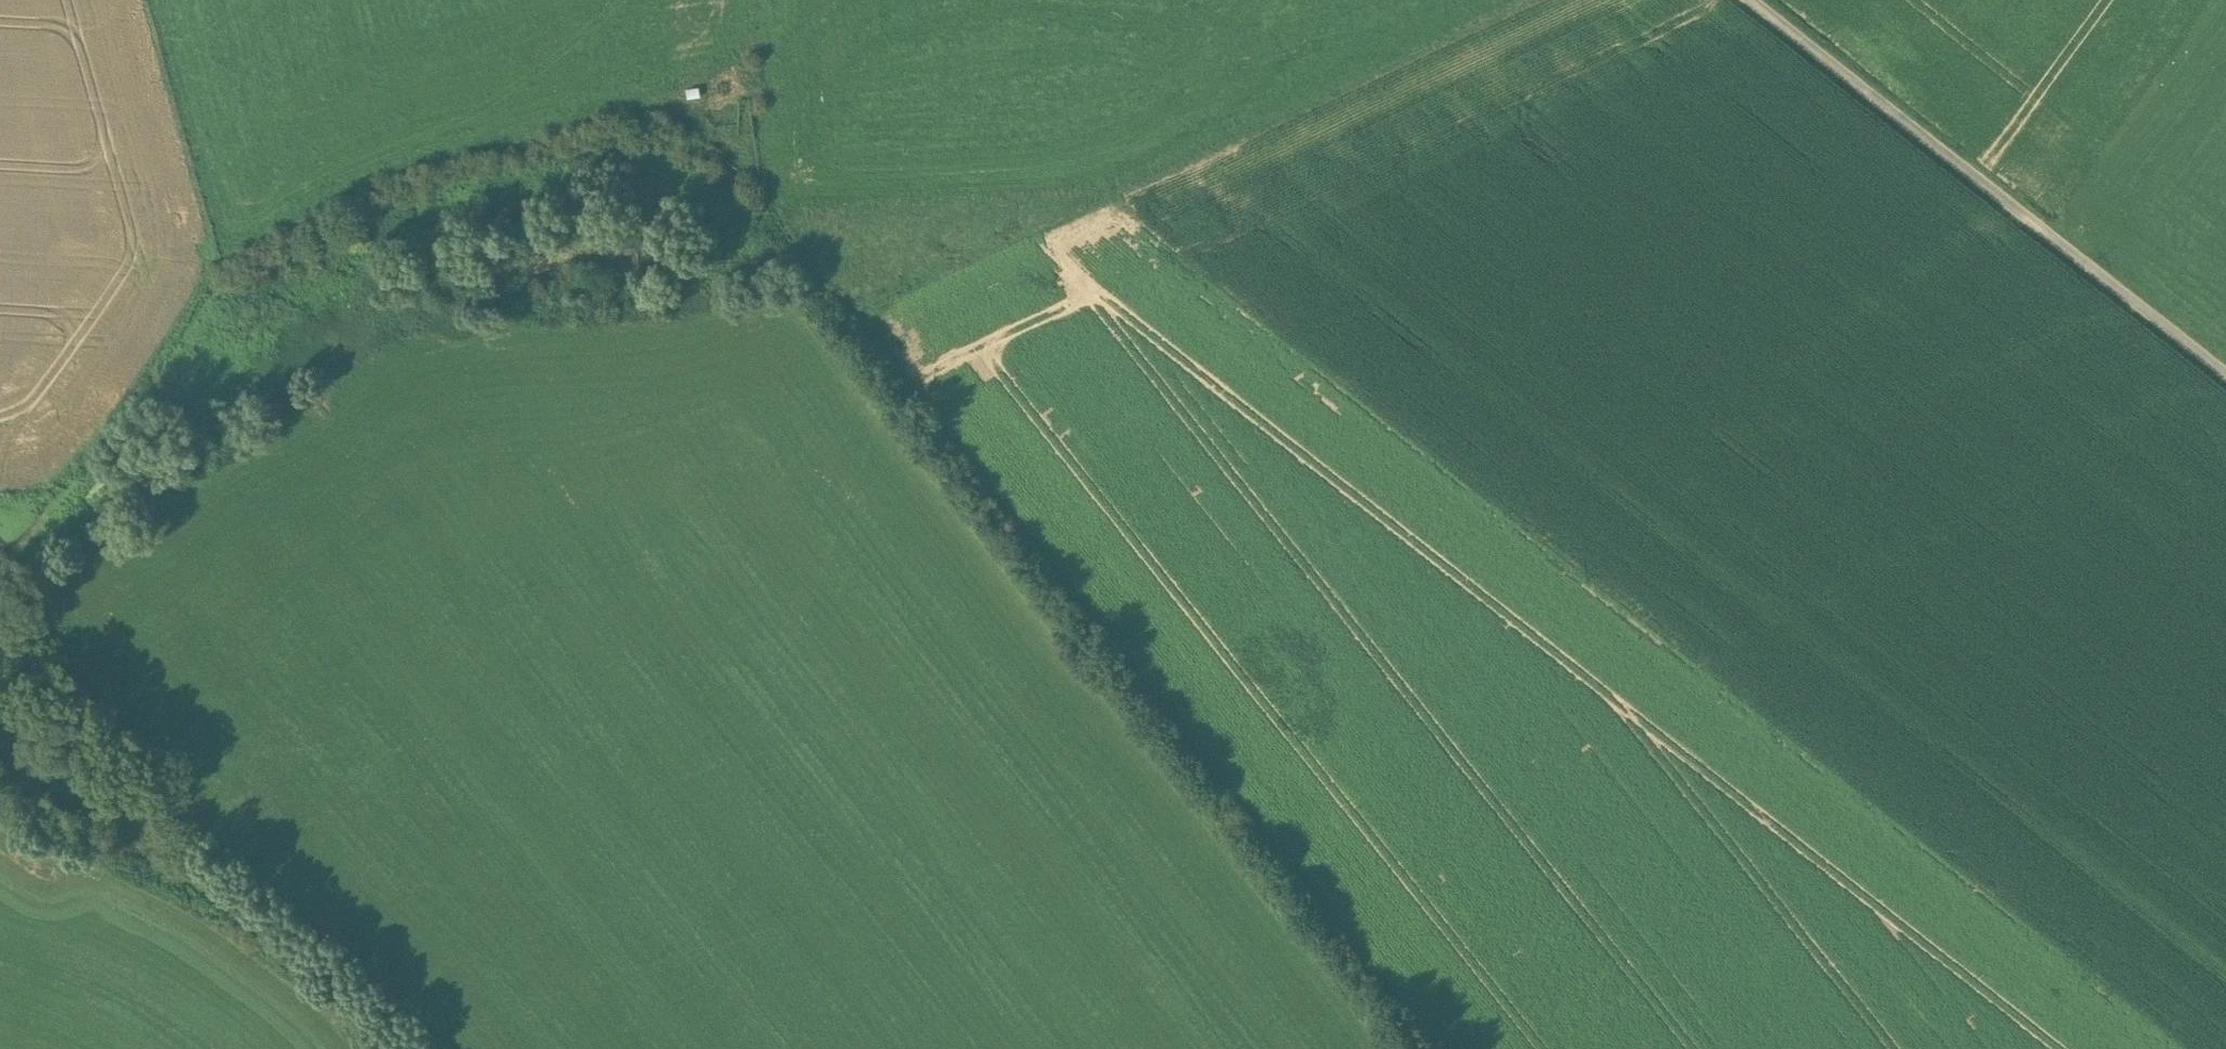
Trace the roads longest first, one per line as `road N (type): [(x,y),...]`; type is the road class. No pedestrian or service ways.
road 1 (unclassified): [(1749,0),(2225,374)]

